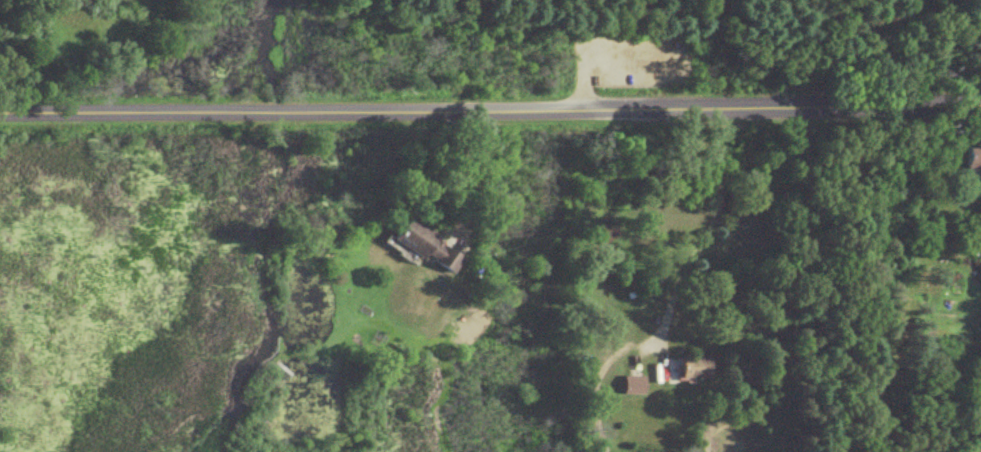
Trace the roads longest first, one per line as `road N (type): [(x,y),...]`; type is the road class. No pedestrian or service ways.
road 1 (residential): [(0,109),(980,108)]

